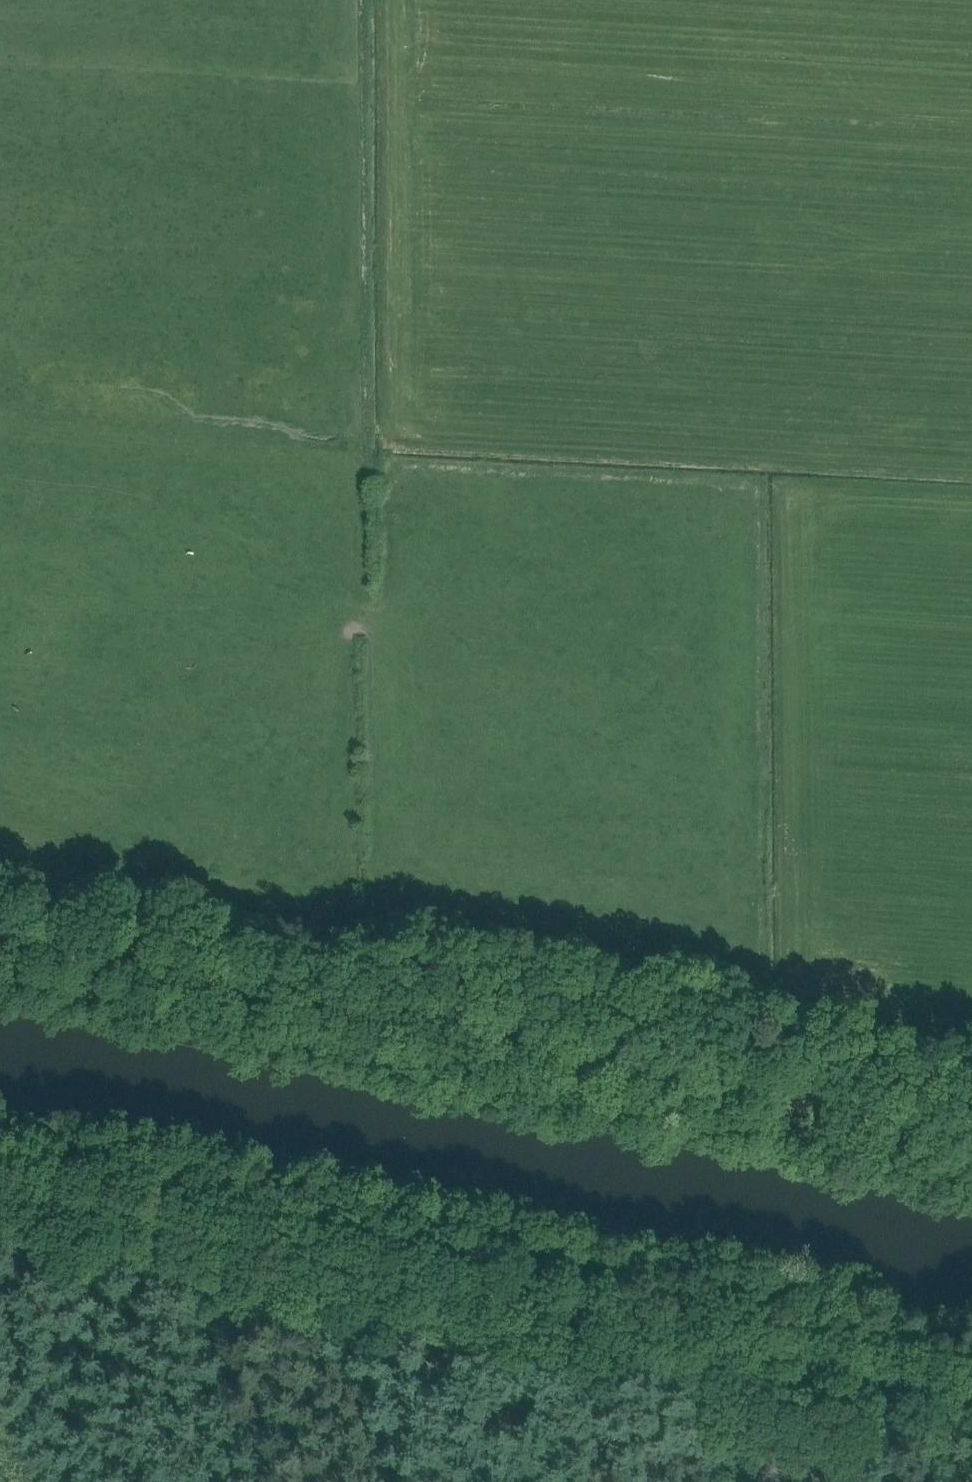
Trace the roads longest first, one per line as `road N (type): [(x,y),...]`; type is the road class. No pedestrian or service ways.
road 1 (unclassified): [(971,1373),(0,1180)]

